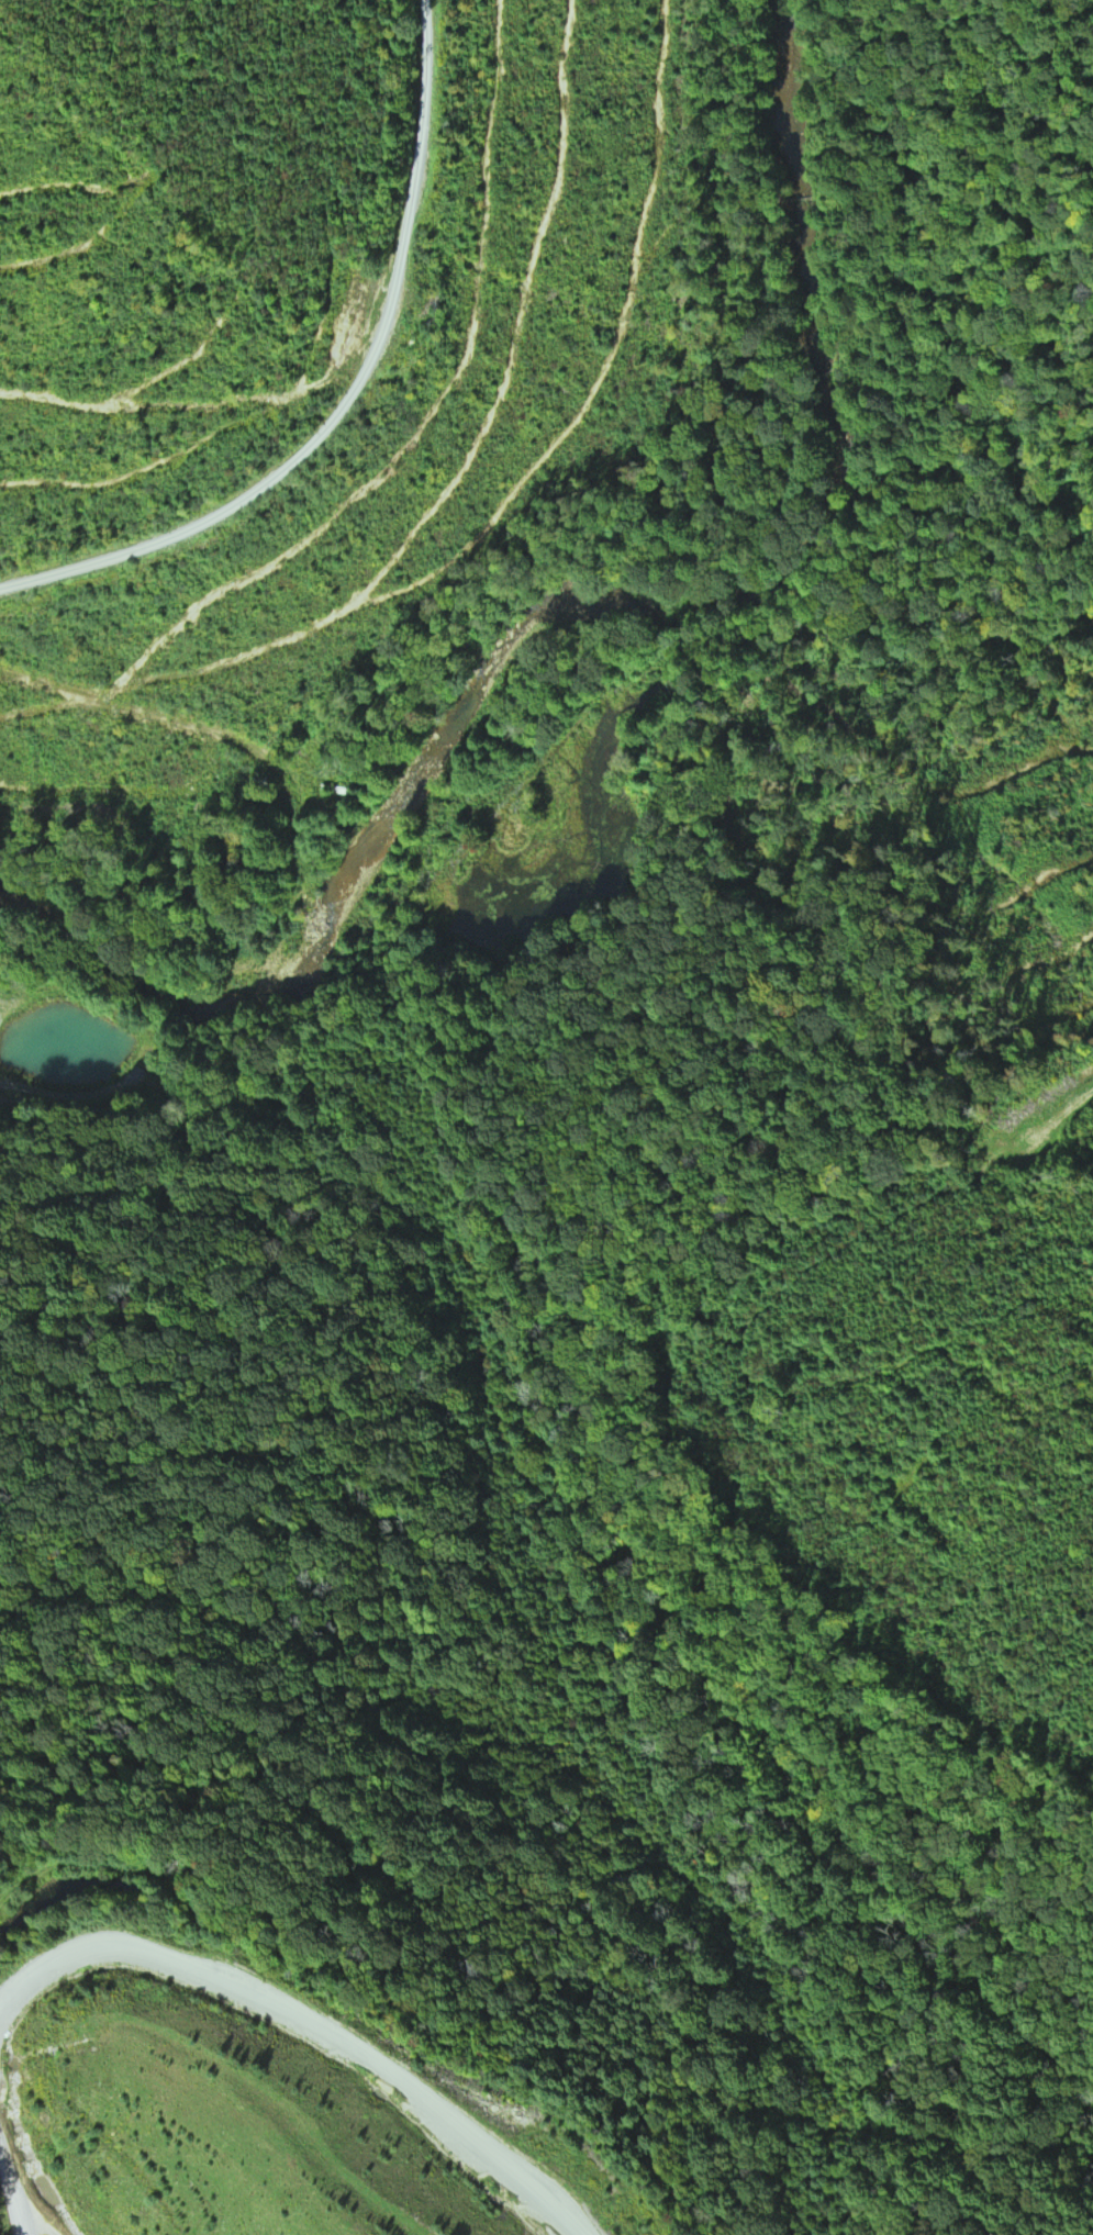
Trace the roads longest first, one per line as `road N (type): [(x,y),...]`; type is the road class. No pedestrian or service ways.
road 1 (track): [(0,632),(252,565),(328,462),(399,248),(402,0)]
road 2 (residential): [(38,2234),(9,2057),(44,2010),(127,1992),(180,2016),(415,2234)]

